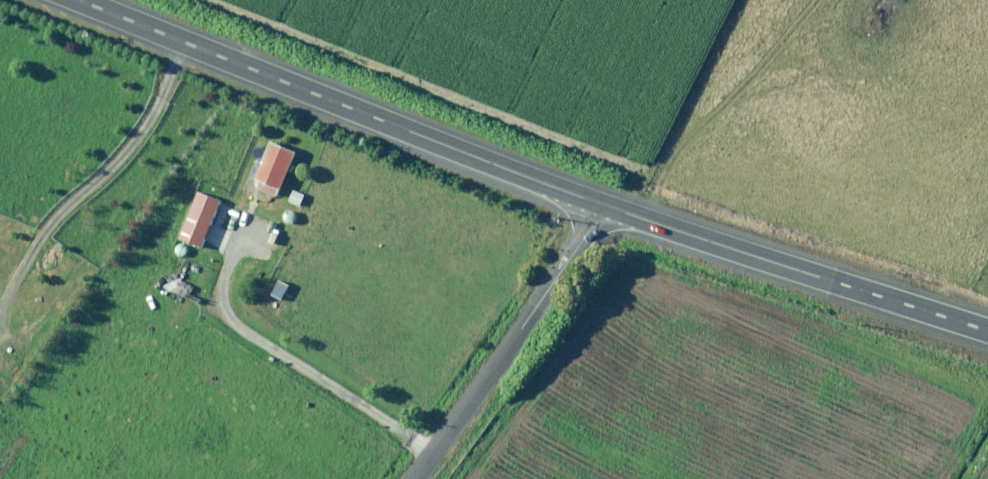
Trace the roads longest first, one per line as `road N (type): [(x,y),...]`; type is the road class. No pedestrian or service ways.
road 1 (secondary): [(602,204),(80,0)]
road 2 (secondary): [(987,331),(602,204)]
road 3 (unclassified): [(602,204),(409,478)]

